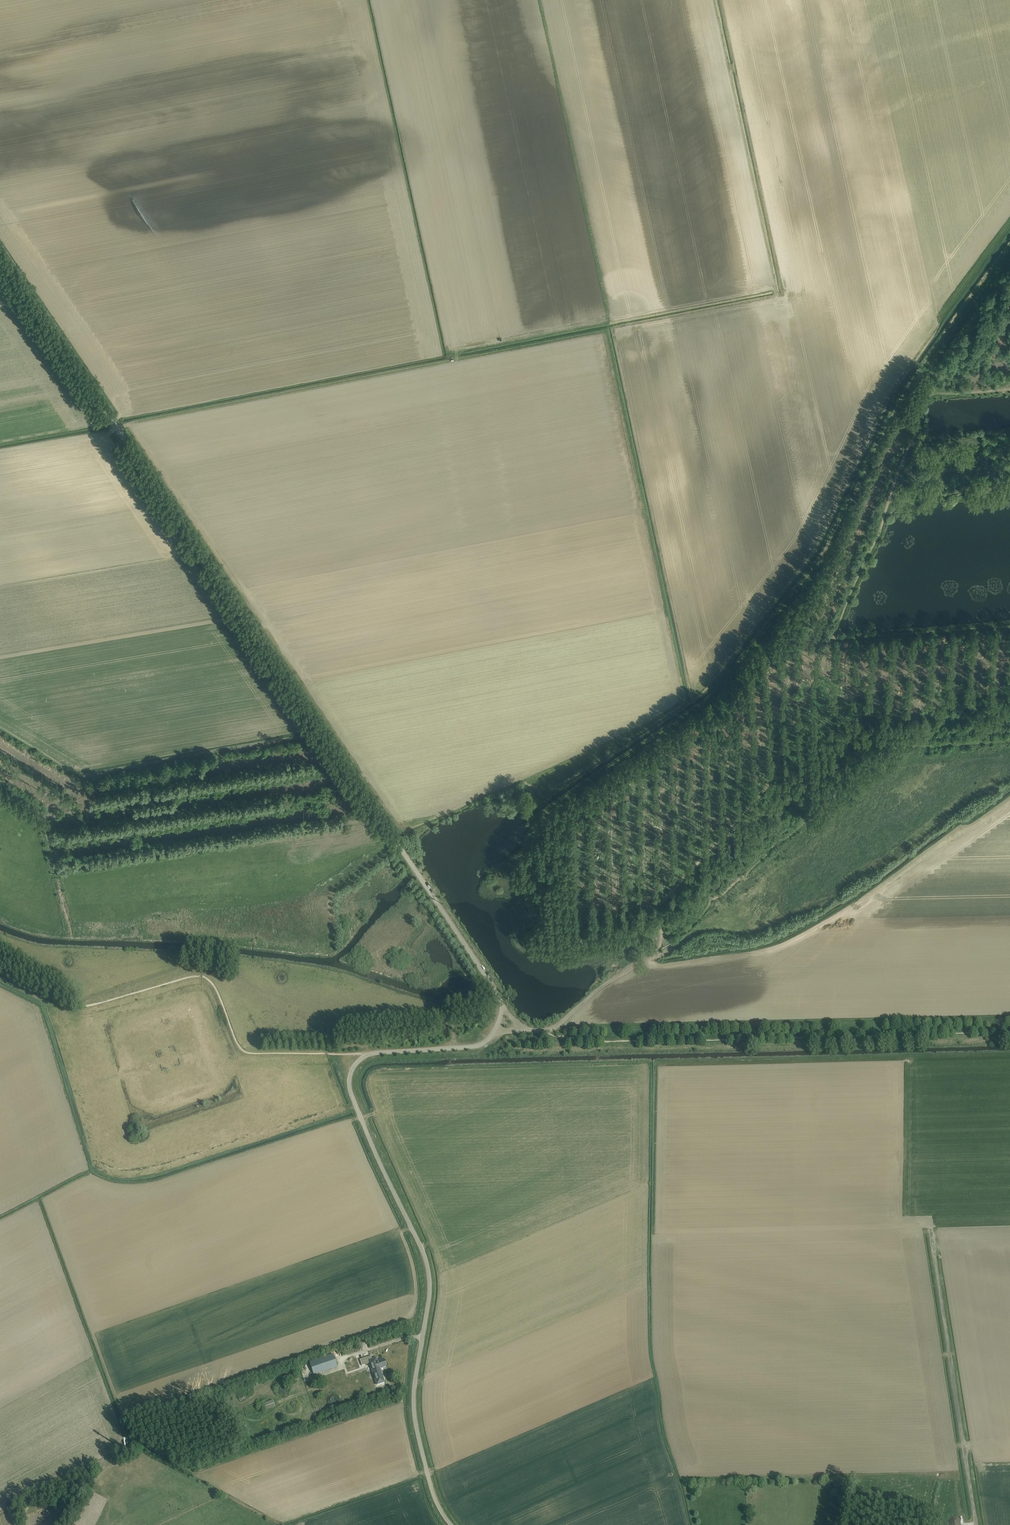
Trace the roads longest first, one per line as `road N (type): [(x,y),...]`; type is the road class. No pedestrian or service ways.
road 1 (unclassified): [(452,1524),(433,1493),(414,1418),(427,1265),(349,1080),(367,1055),(482,1043),(499,1021),(501,1001),(0,255)]
road 2 (track): [(379,816),(68,864),(49,813),(0,790)]
road 3 (track): [(977,1524),(930,1218)]
road 4 (track): [(541,1031),(655,957)]

